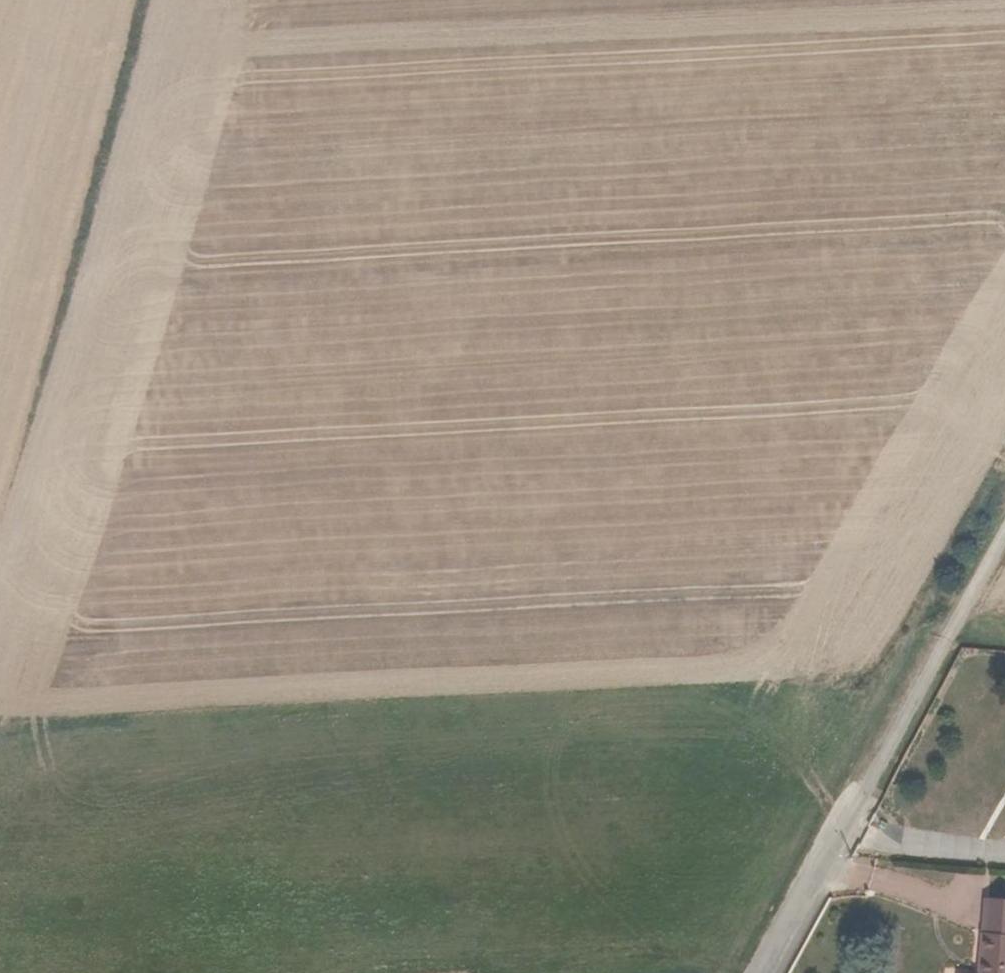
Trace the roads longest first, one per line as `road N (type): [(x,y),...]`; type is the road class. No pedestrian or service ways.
road 1 (unclassified): [(1004,546),(765,972)]

